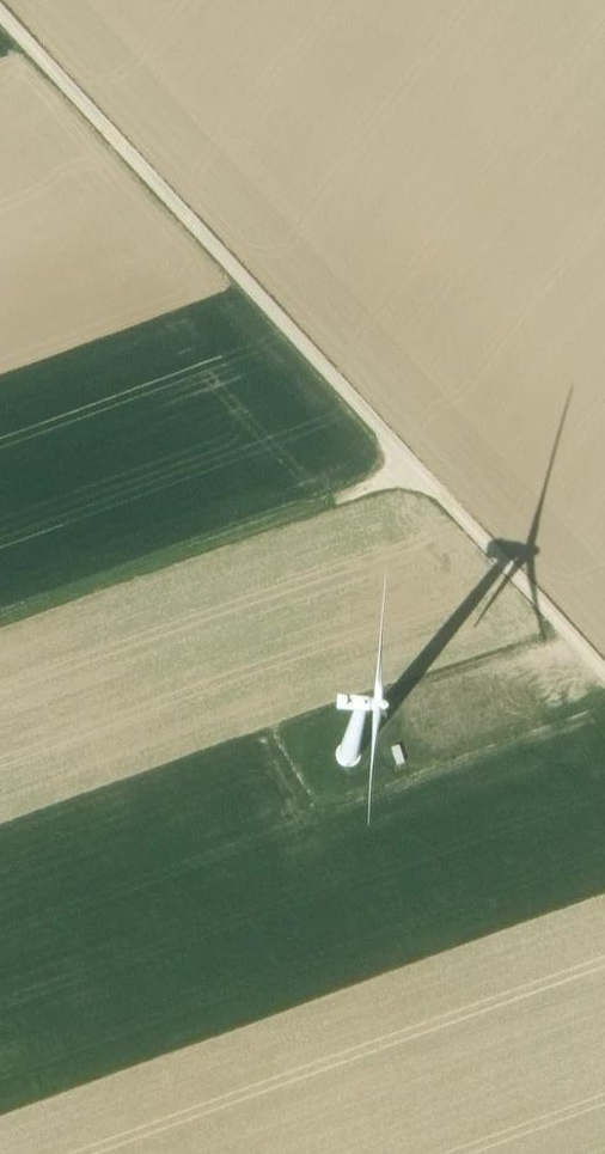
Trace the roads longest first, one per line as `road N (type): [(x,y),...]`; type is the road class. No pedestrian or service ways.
road 1 (track): [(0,7),(433,488),(591,652)]
road 2 (track): [(433,488),(0,642)]
road 3 (track): [(361,740),(591,652)]

